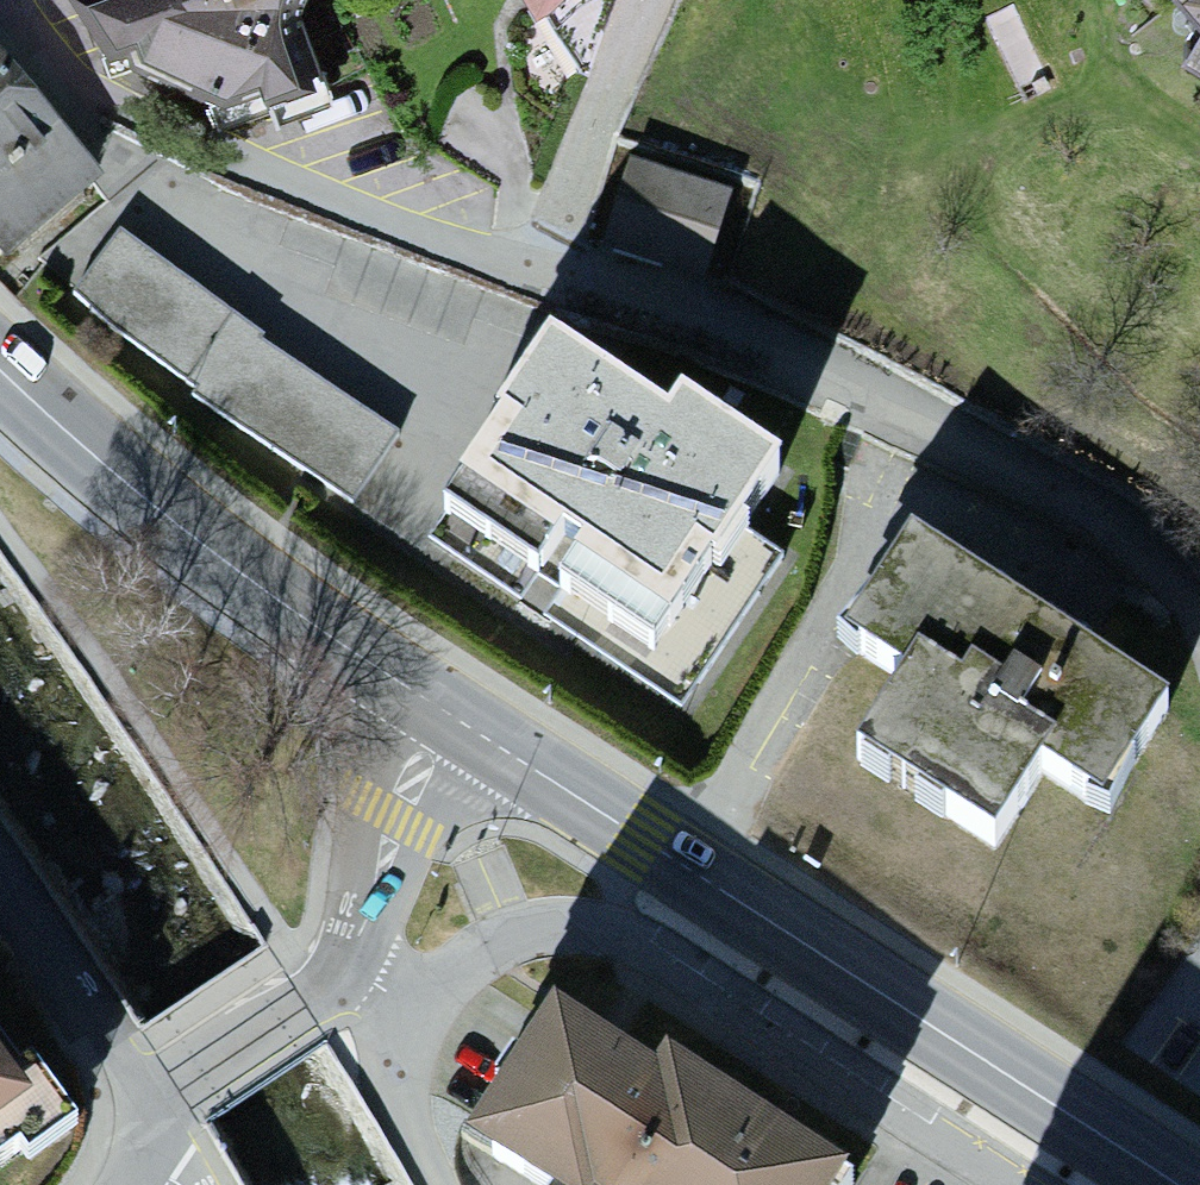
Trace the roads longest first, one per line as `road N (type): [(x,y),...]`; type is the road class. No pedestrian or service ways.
road 1 (residential): [(546,266),(199,131),(0,4)]
road 2 (tertiary): [(0,368),(104,460),(454,725)]
road 3 (tertiary): [(702,876),(1177,1184)]
road 4 (residential): [(454,725),(384,902),(329,996),(150,1115)]
road 5 (residential): [(702,876),(844,614),(906,424)]
road 6 (residential): [(906,424),(546,266)]
road 7 (residential): [(1199,616),(1180,578),(906,424)]
road 8 (tertiary): [(454,725),(702,876)]
road 9 (residential): [(546,266),(649,0)]
road 10 (residential): [(0,883),(150,1115)]

